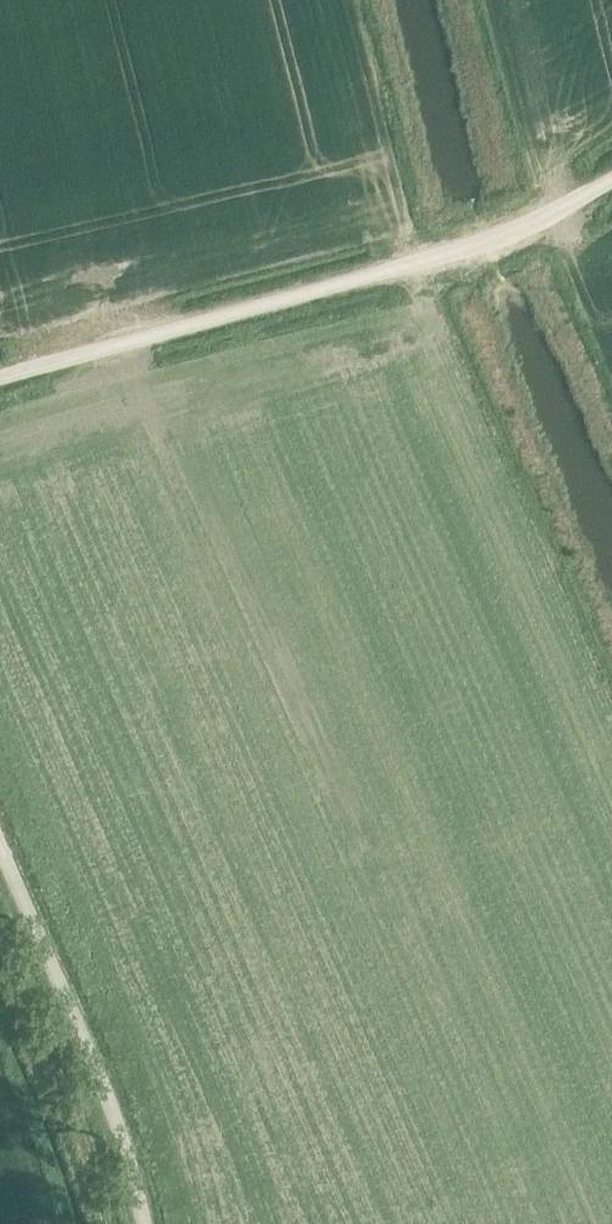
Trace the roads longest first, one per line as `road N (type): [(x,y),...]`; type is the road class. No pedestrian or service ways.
road 1 (unclassified): [(0,379),(452,253),(510,233),(611,180)]
road 2 (unclassified): [(142,1223),(100,1082),(0,850)]

